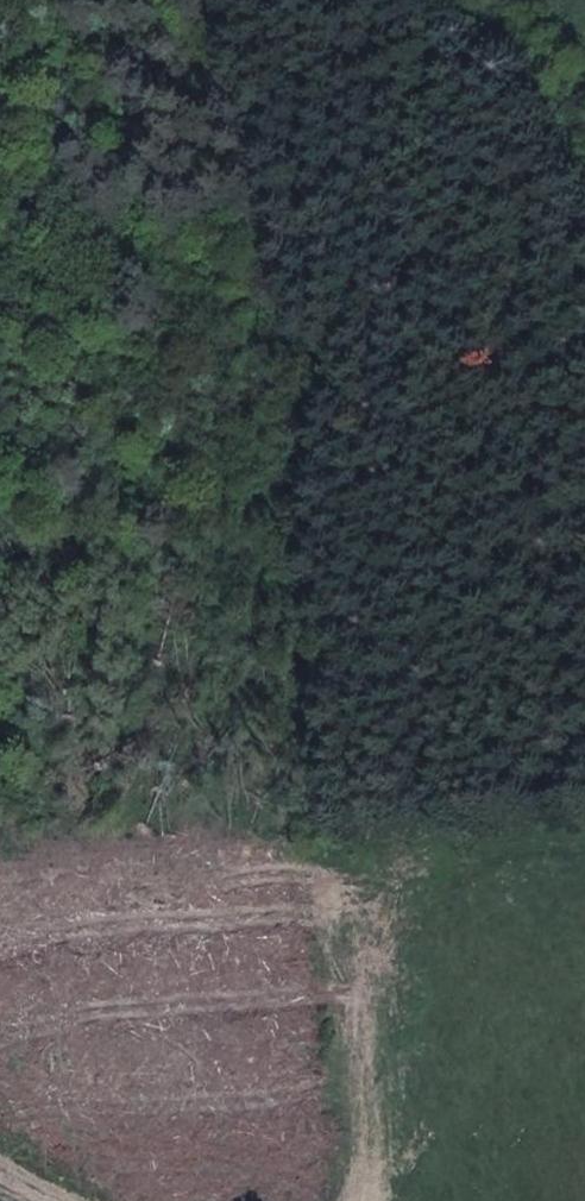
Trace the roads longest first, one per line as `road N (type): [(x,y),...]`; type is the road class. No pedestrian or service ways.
road 1 (track): [(584,183),(518,28),(494,0)]

